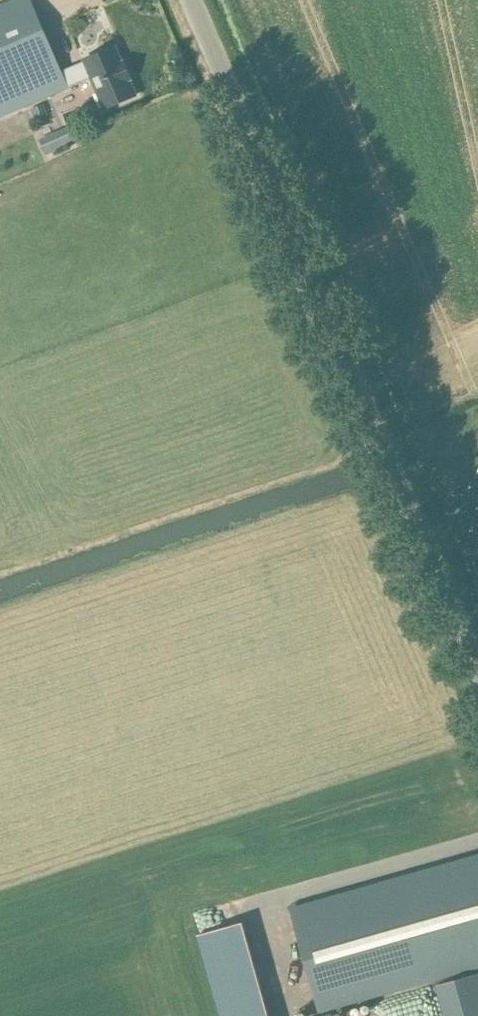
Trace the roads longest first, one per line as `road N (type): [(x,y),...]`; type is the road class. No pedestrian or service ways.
road 1 (unclassified): [(477,682),(190,0)]

